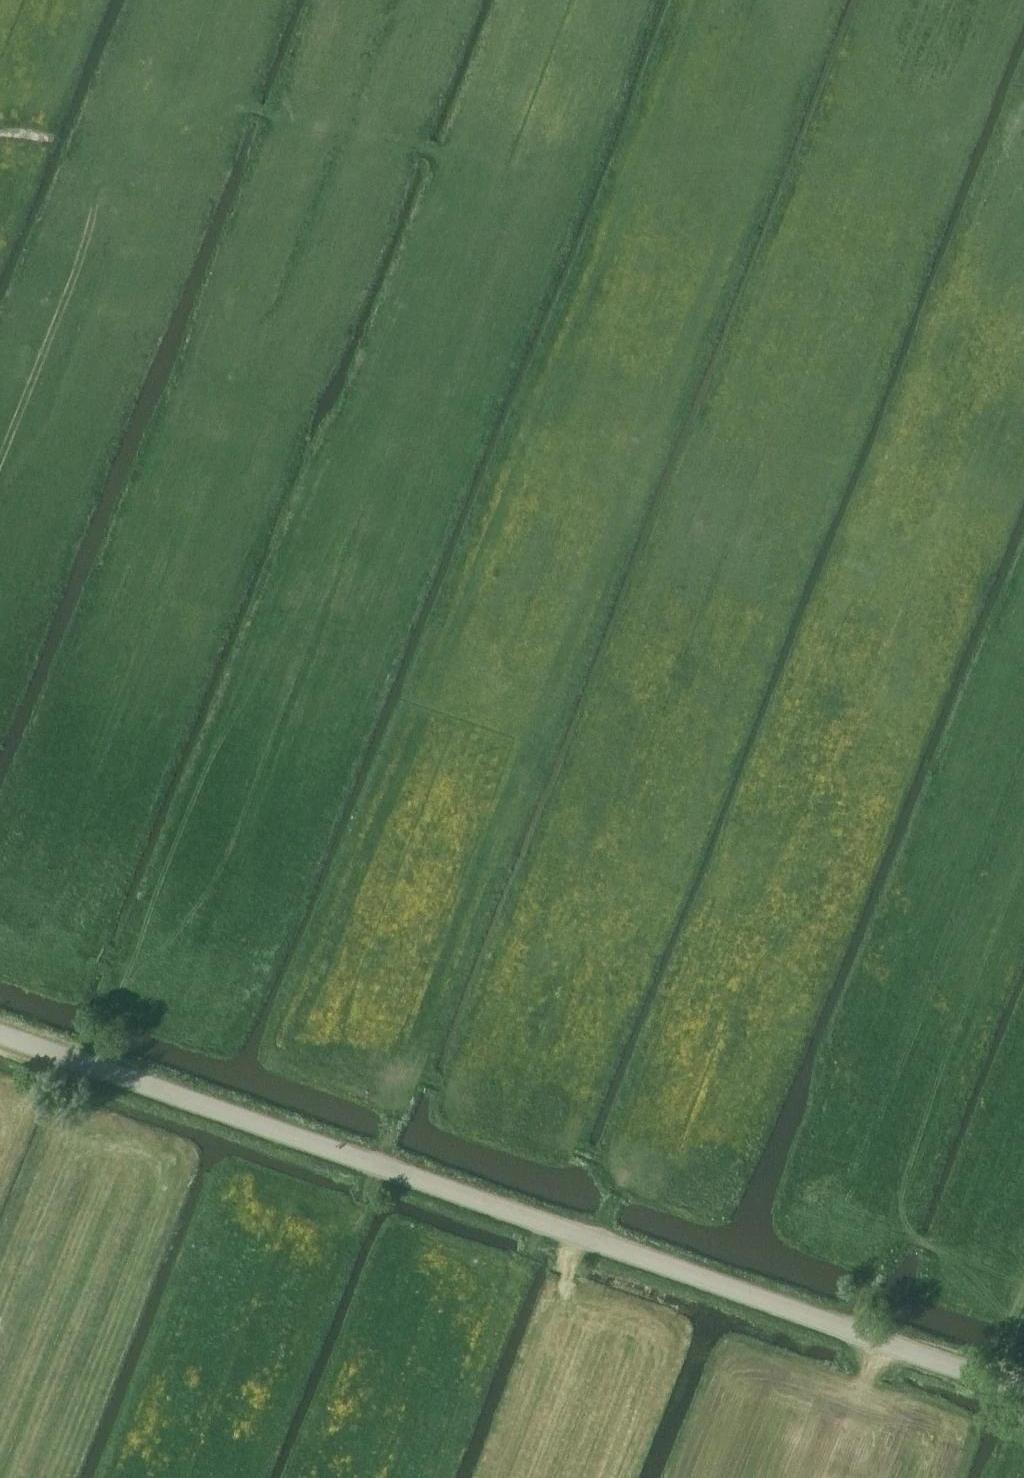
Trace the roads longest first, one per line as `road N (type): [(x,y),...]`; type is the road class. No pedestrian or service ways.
road 1 (unclassified): [(0,1038),(1023,1394)]
road 2 (track): [(0,458),(95,211)]

